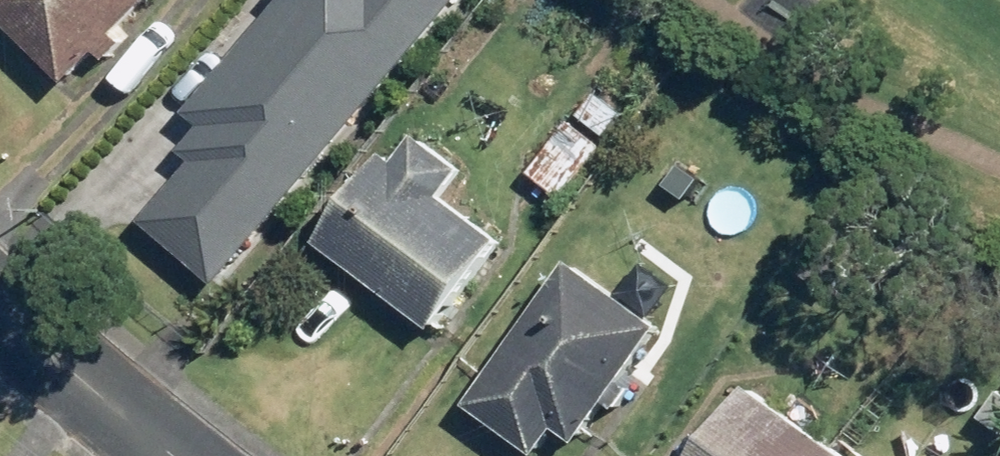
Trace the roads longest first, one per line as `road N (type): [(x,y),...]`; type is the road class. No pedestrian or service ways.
road 1 (residential): [(159,455),(0,324)]

